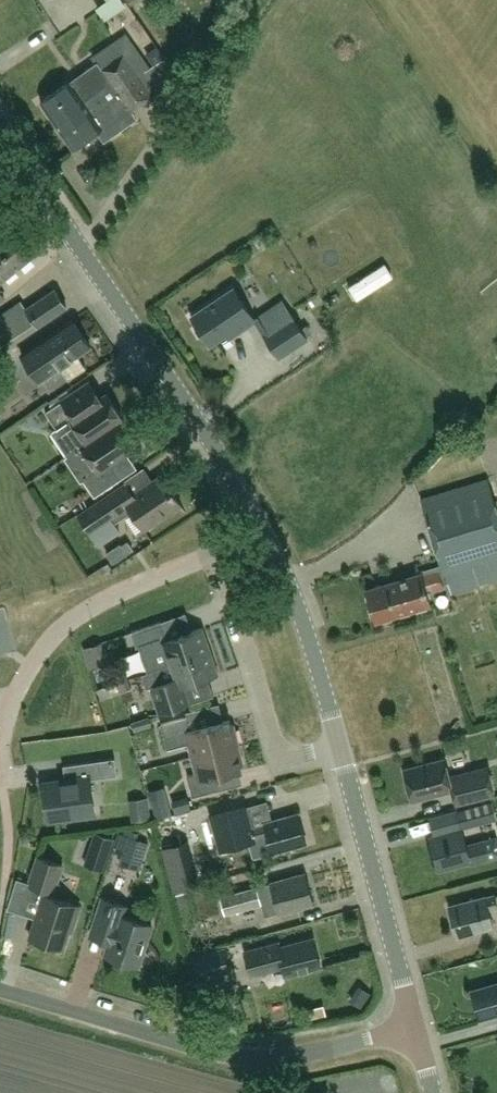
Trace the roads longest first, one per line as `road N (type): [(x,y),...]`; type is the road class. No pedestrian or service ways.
road 1 (tertiary): [(418,1027),(299,607),(262,524)]
road 2 (tertiary): [(262,524),(0,133)]
road 3 (unclassified): [(418,1027),(280,1057),(234,1056),(0,989)]
road 4 (residential): [(262,524),(111,596),(44,648),(7,713),(5,785)]

